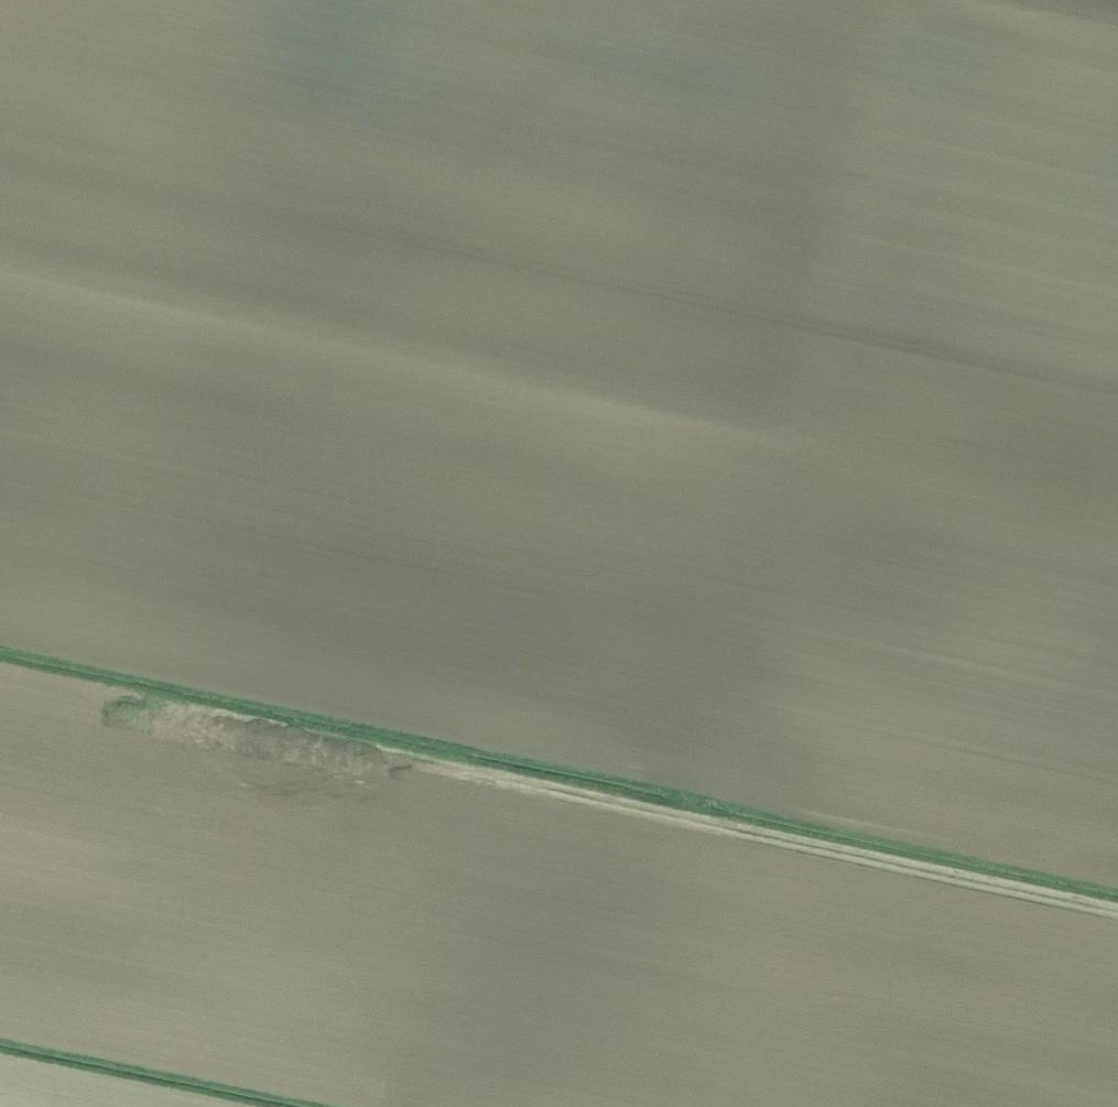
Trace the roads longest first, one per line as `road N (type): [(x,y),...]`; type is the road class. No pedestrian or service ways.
road 1 (track): [(0,671),(1117,912)]

